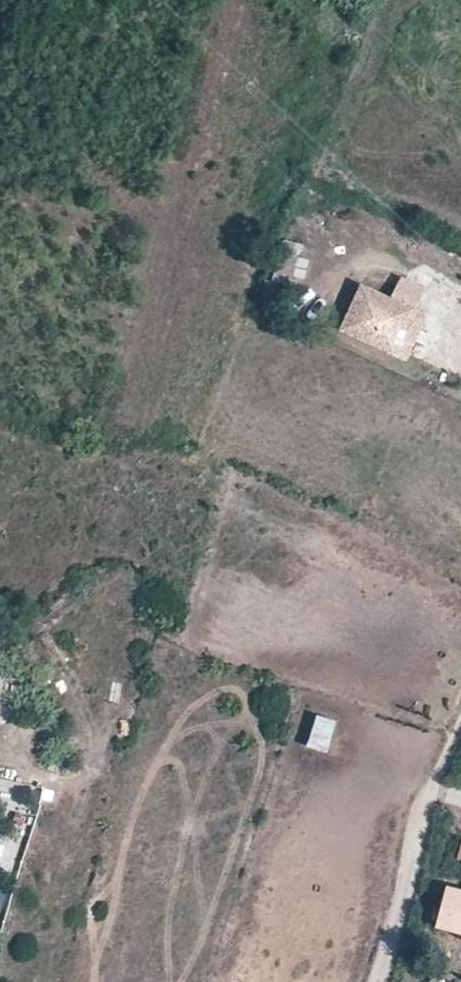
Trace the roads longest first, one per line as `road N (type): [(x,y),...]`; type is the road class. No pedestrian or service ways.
road 1 (track): [(371,981),(425,801),(460,720)]

